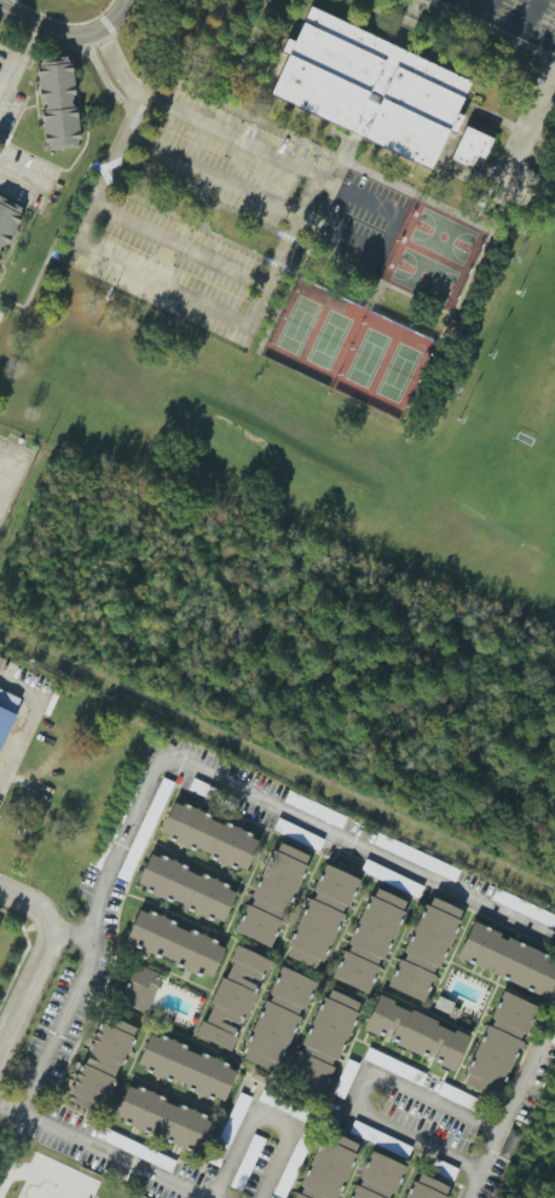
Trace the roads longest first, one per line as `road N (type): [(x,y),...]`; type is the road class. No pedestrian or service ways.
road 1 (residential): [(0,885),(53,924),(0,1053)]
road 2 (residential): [(0,7),(73,33),(106,23),(124,0)]

